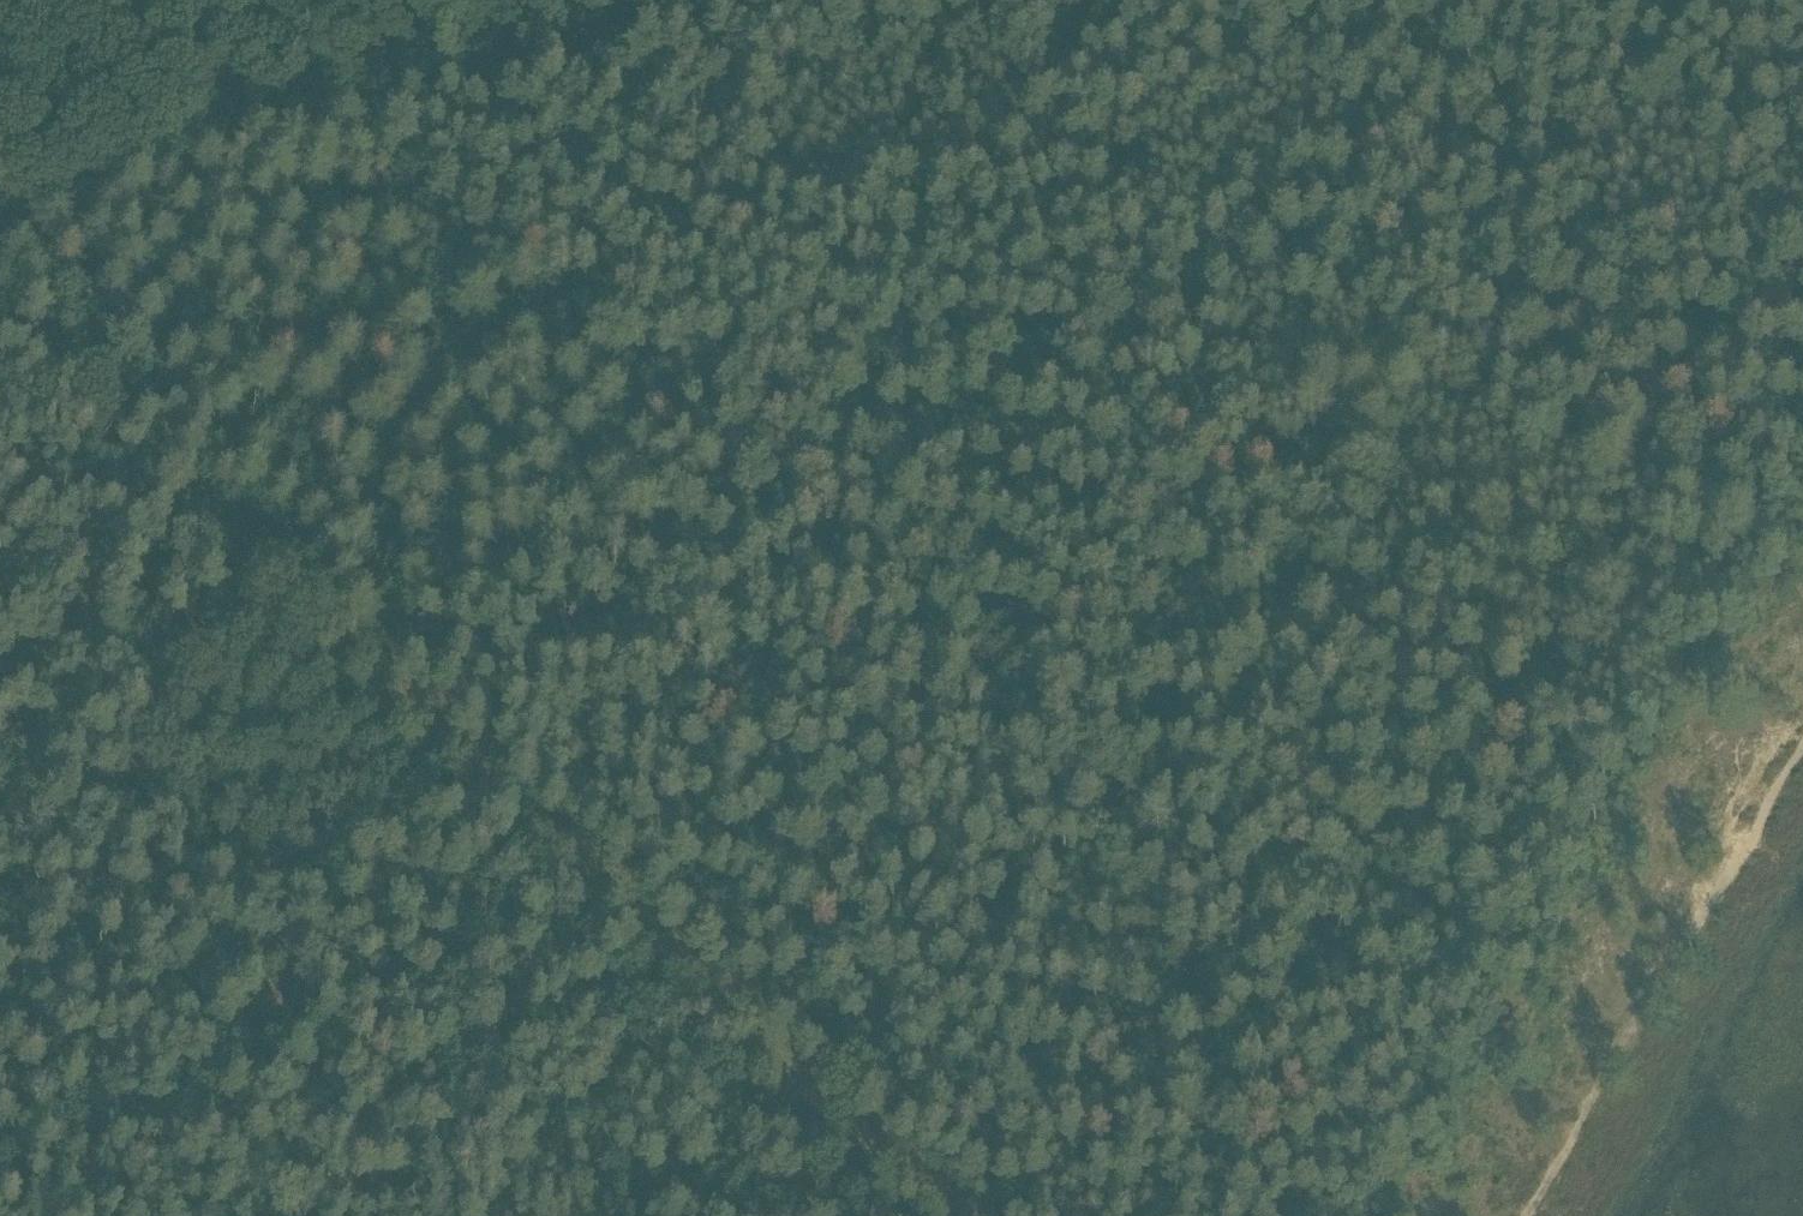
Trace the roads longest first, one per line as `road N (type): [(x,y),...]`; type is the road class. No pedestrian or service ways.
road 1 (track): [(964,1215),(0,316)]
road 2 (track): [(0,221),(673,0)]
road 3 (track): [(1802,748),(1526,1215)]

